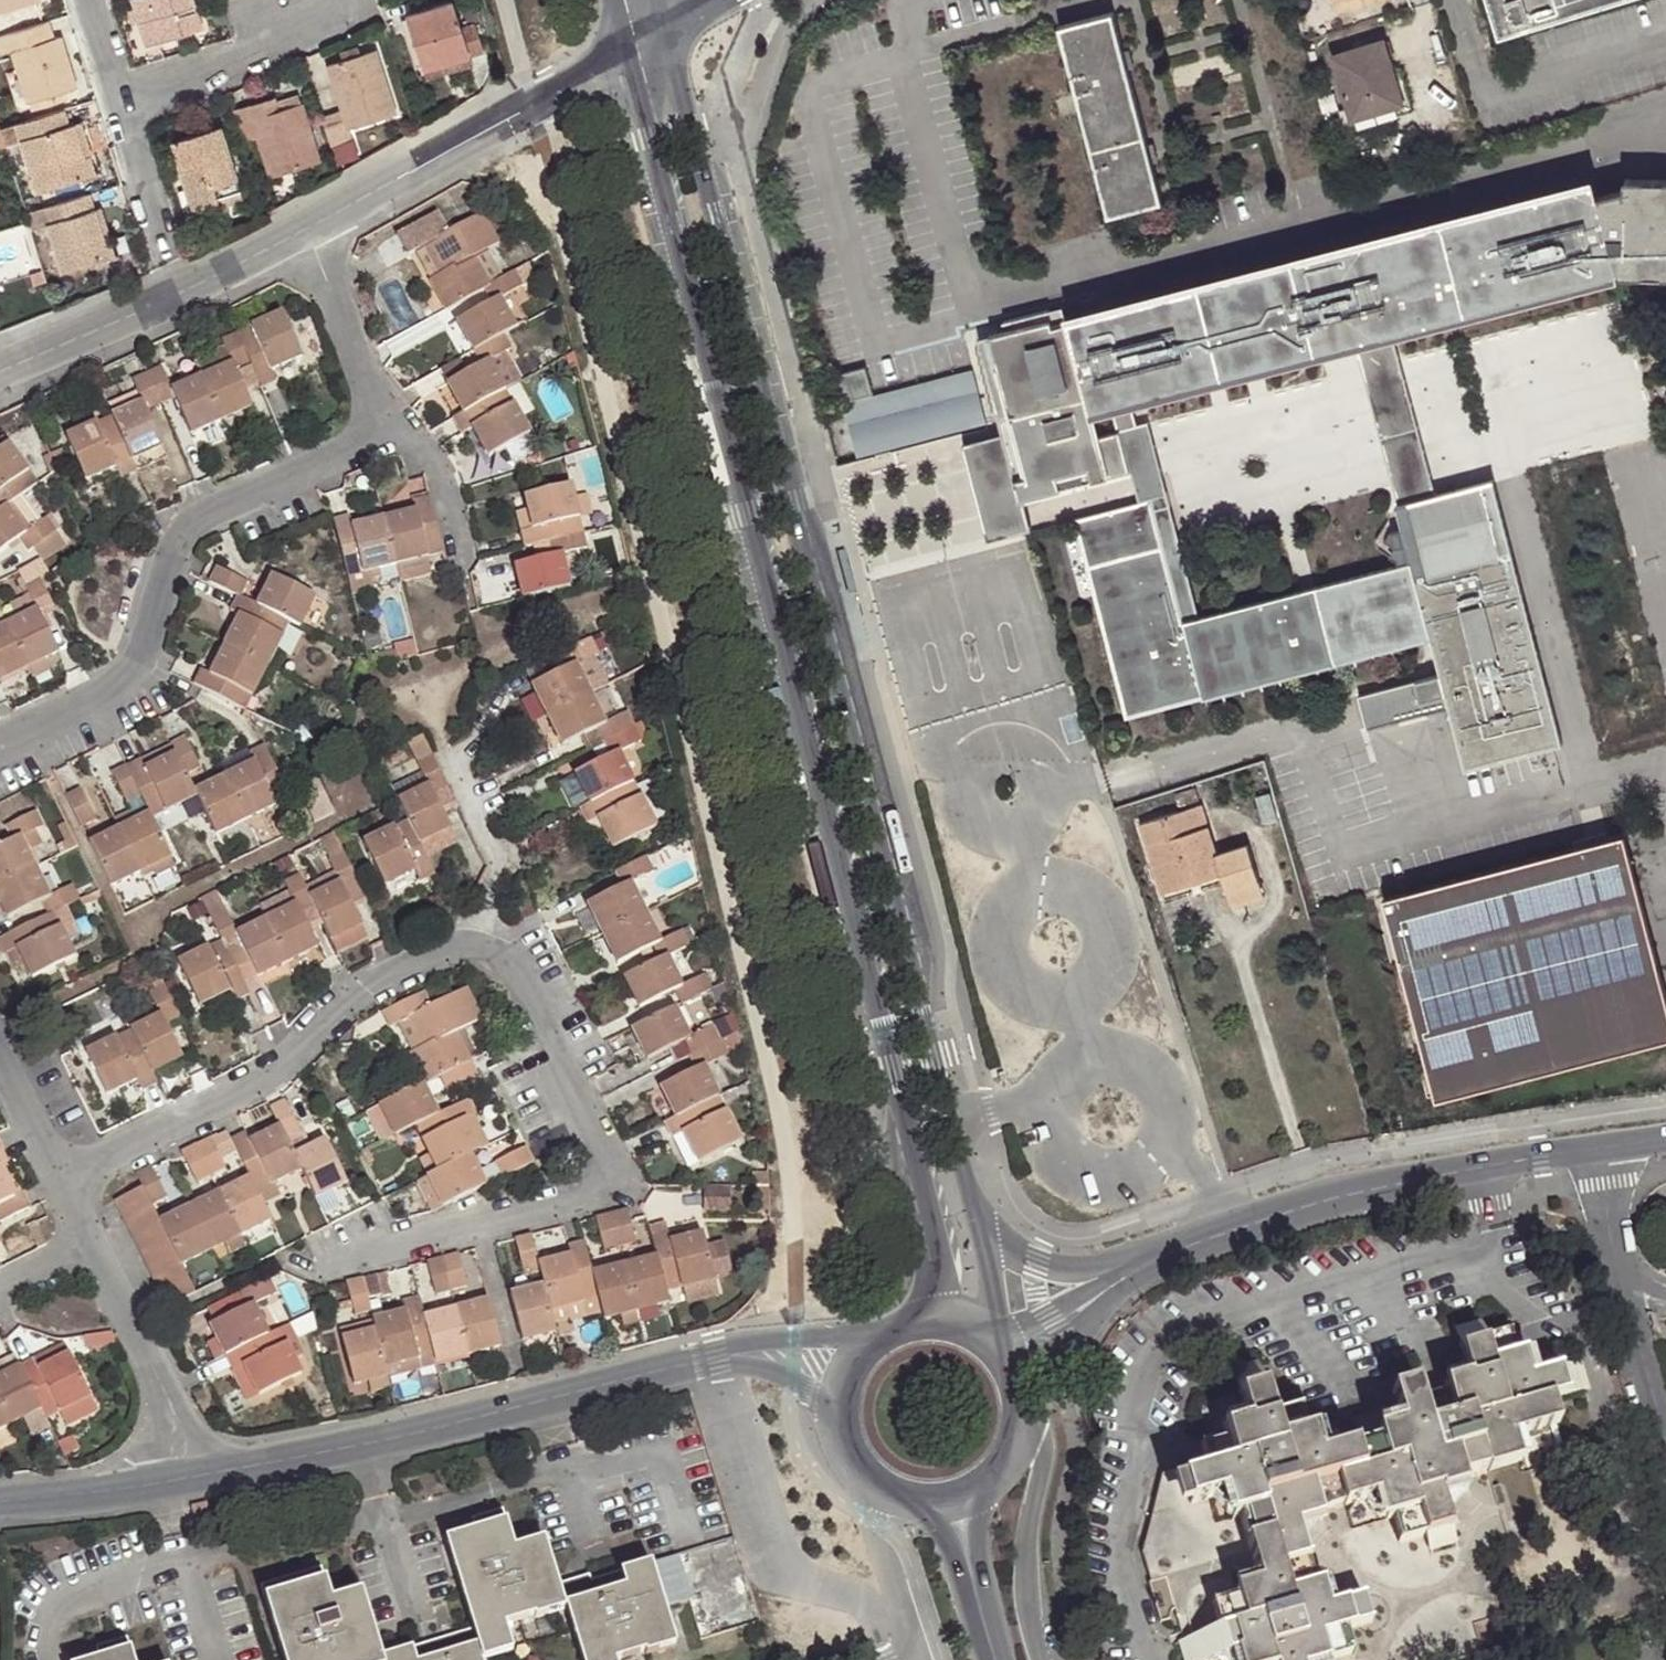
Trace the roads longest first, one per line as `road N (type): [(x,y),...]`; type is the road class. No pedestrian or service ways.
road 1 (tertiary): [(626,55),(925,1189),(937,1269),(932,1295),(909,1328)]
road 2 (tertiary): [(974,1211),(675,23)]
road 3 (residential): [(437,951),(506,971),(610,1191),(316,1271),(287,1259)]
road 4 (residential): [(382,420),(153,539),(131,687),(0,752)]
road 5 (unclassified): [(721,1353),(331,1454),(216,1474)]
road 6 (residential): [(68,1180),(303,1058),(390,980),(437,951)]
road 7 (residential): [(1588,1150),(1455,1172),(1166,1253)]
road 8 (unclassified): [(304,229),(626,55)]
road 9 (unclassified): [(0,371),(304,229)]
road 10 (residential): [(1588,1150),(1665,1440)]
road 11 (residential): [(122,117),(353,10),(350,0)]
road 12 (unclassified): [(1041,1659),(1026,1553),(1042,1457),(1021,1403)]
road 13 (residential): [(98,1240),(216,1474)]
road 14 (residential): [(446,746),(505,865),(482,927),(437,951)]
road 15 (unclassified): [(216,1474),(0,1501)]
road 16 (residential): [(1166,1253),(1105,1268),(1039,1263),(999,1239),(974,1211)]
road 17 (residential): [(304,229),(382,420)]
road 18 (residential): [(465,569),(438,464),(382,420)]
road 19 (unclassified): [(889,1337),(798,1335),(721,1353)]
road 20 (residential): [(1021,1403),(1127,1276)]
road 21 (unclassified): [(721,1353),(817,1398),(851,1431)]
road 22 (residential): [(0,1046),(68,1180)]
road 23 (residential): [(1127,1276),(1049,1315),(998,1351)]
road 24 (tertiary): [(979,1609),(984,1514),(998,1468)]
road 25 (tertiary): [(998,1351),(974,1211)]
road 26 (tertiary): [(904,1491),(931,1515),(979,1609)]
road 27 (residential): [(122,117),(163,244)]
road 28 (residential): [(86,0),(122,117)]

